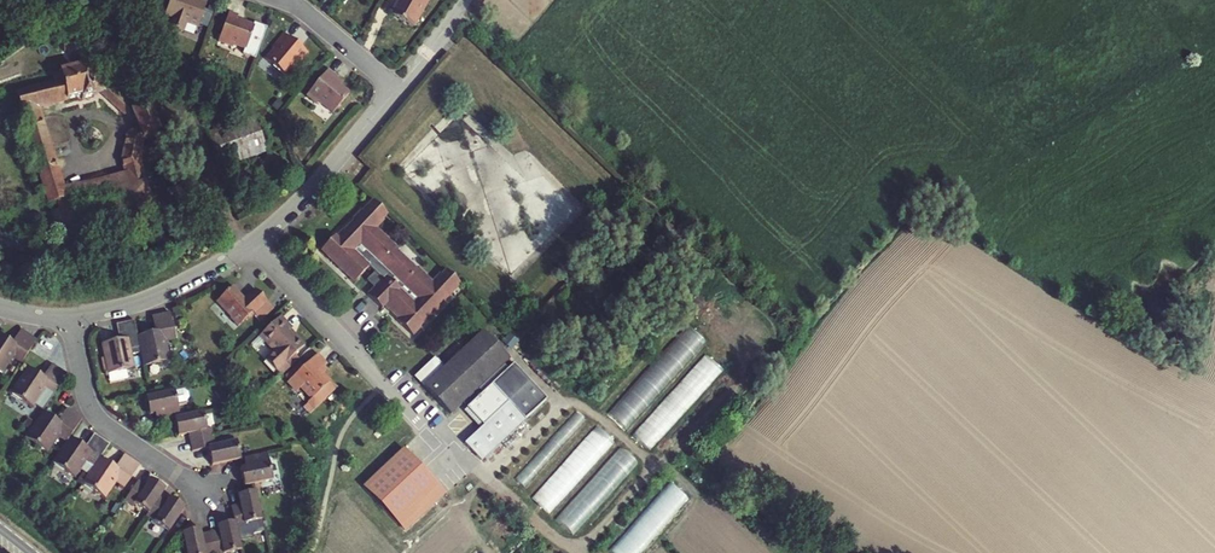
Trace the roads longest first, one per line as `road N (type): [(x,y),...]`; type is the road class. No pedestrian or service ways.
road 1 (residential): [(71,318),(94,412),(205,494)]
road 2 (residential): [(250,244),(397,90)]
road 3 (residential): [(250,244),(385,389)]
road 4 (residential): [(71,318),(154,296),(250,244)]
road 5 (residential): [(397,90),(283,1)]

